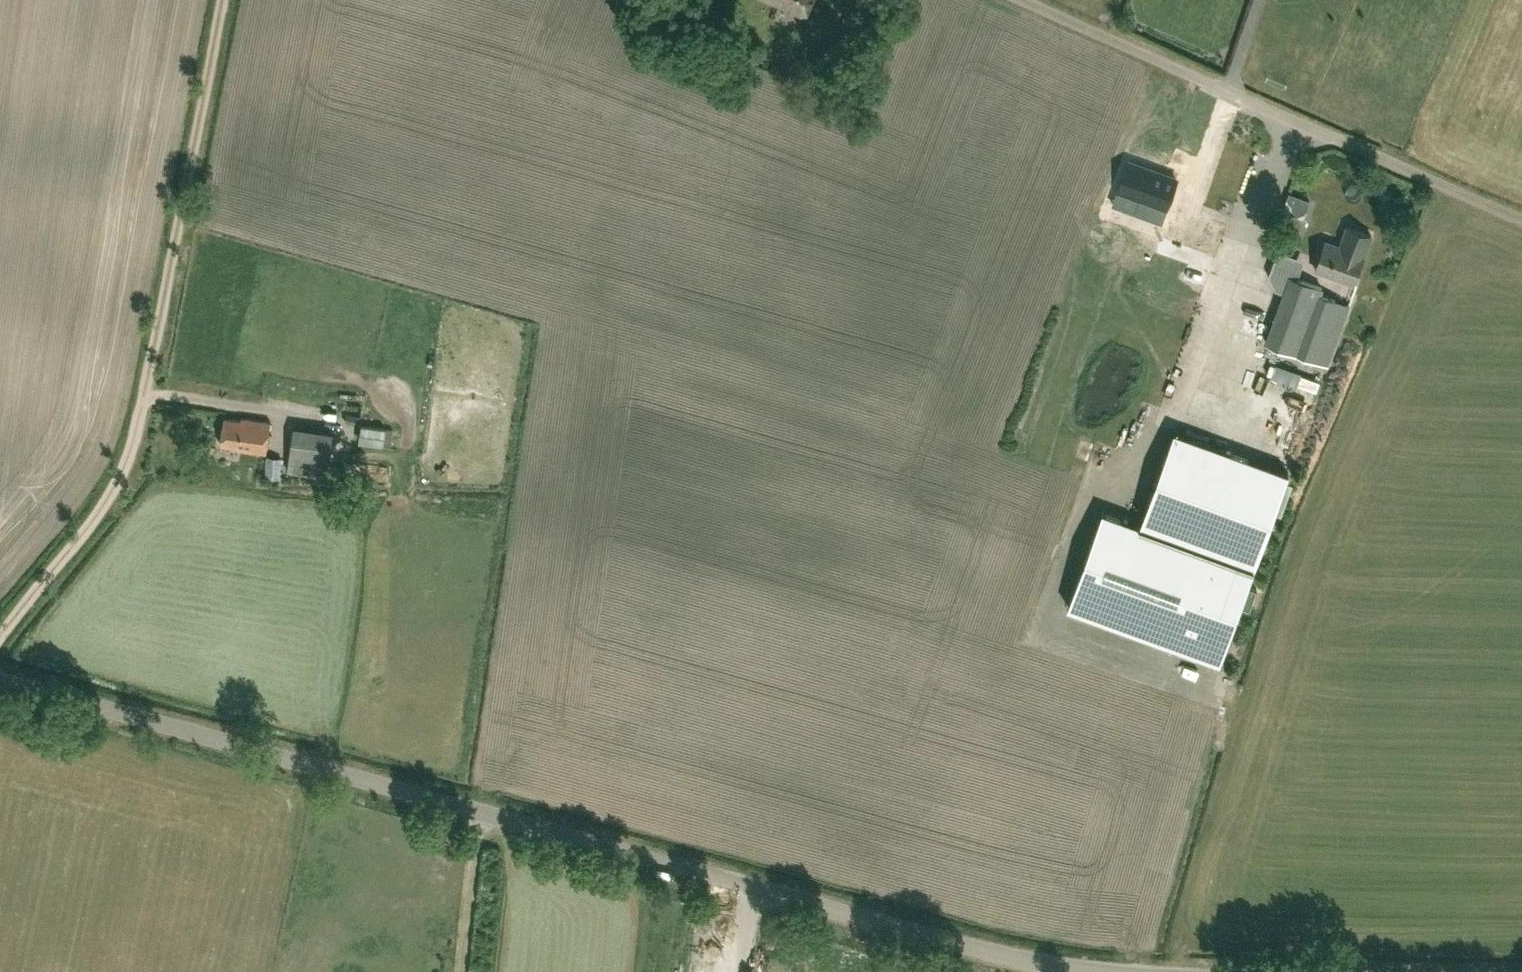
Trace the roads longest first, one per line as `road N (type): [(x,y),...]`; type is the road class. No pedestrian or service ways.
road 1 (unclassified): [(1078,971),(918,941),(0,680)]
road 2 (track): [(0,636),(116,485),(131,446),(222,0)]
road 3 (unclassified): [(1521,222),(1016,0)]

